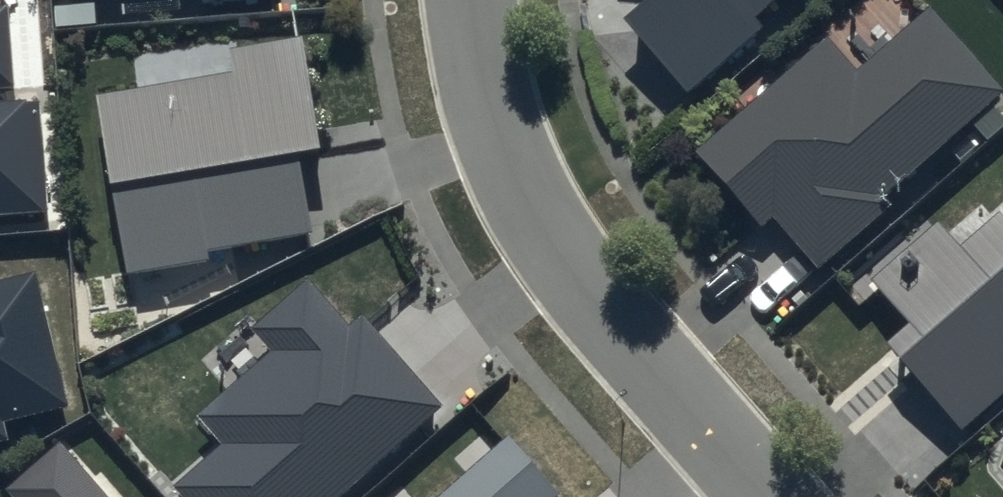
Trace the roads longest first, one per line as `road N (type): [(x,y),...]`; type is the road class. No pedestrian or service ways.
road 1 (residential): [(470,0),(490,118),(518,195),(564,268),(767,496)]

